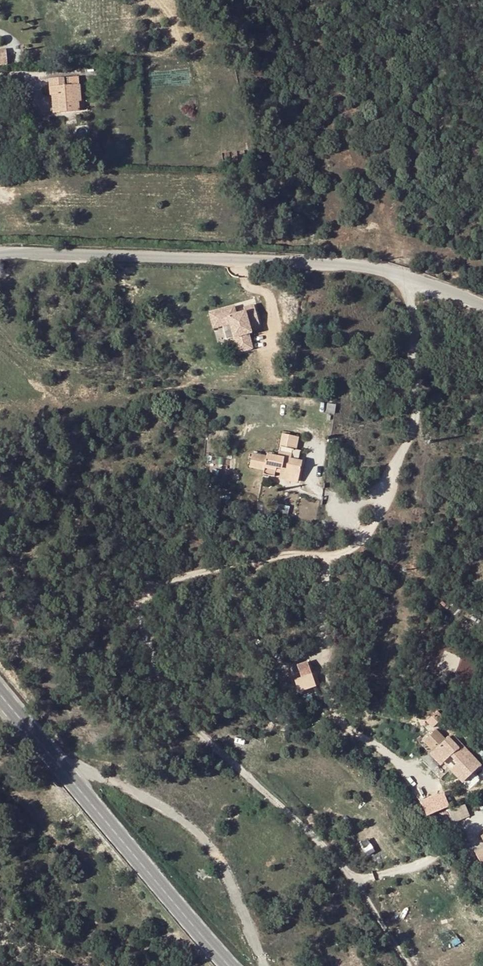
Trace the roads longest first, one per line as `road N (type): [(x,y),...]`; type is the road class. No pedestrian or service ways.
road 1 (unclassified): [(482,303),(351,262),(0,253)]
road 2 (tertiary): [(233,965),(0,696)]

